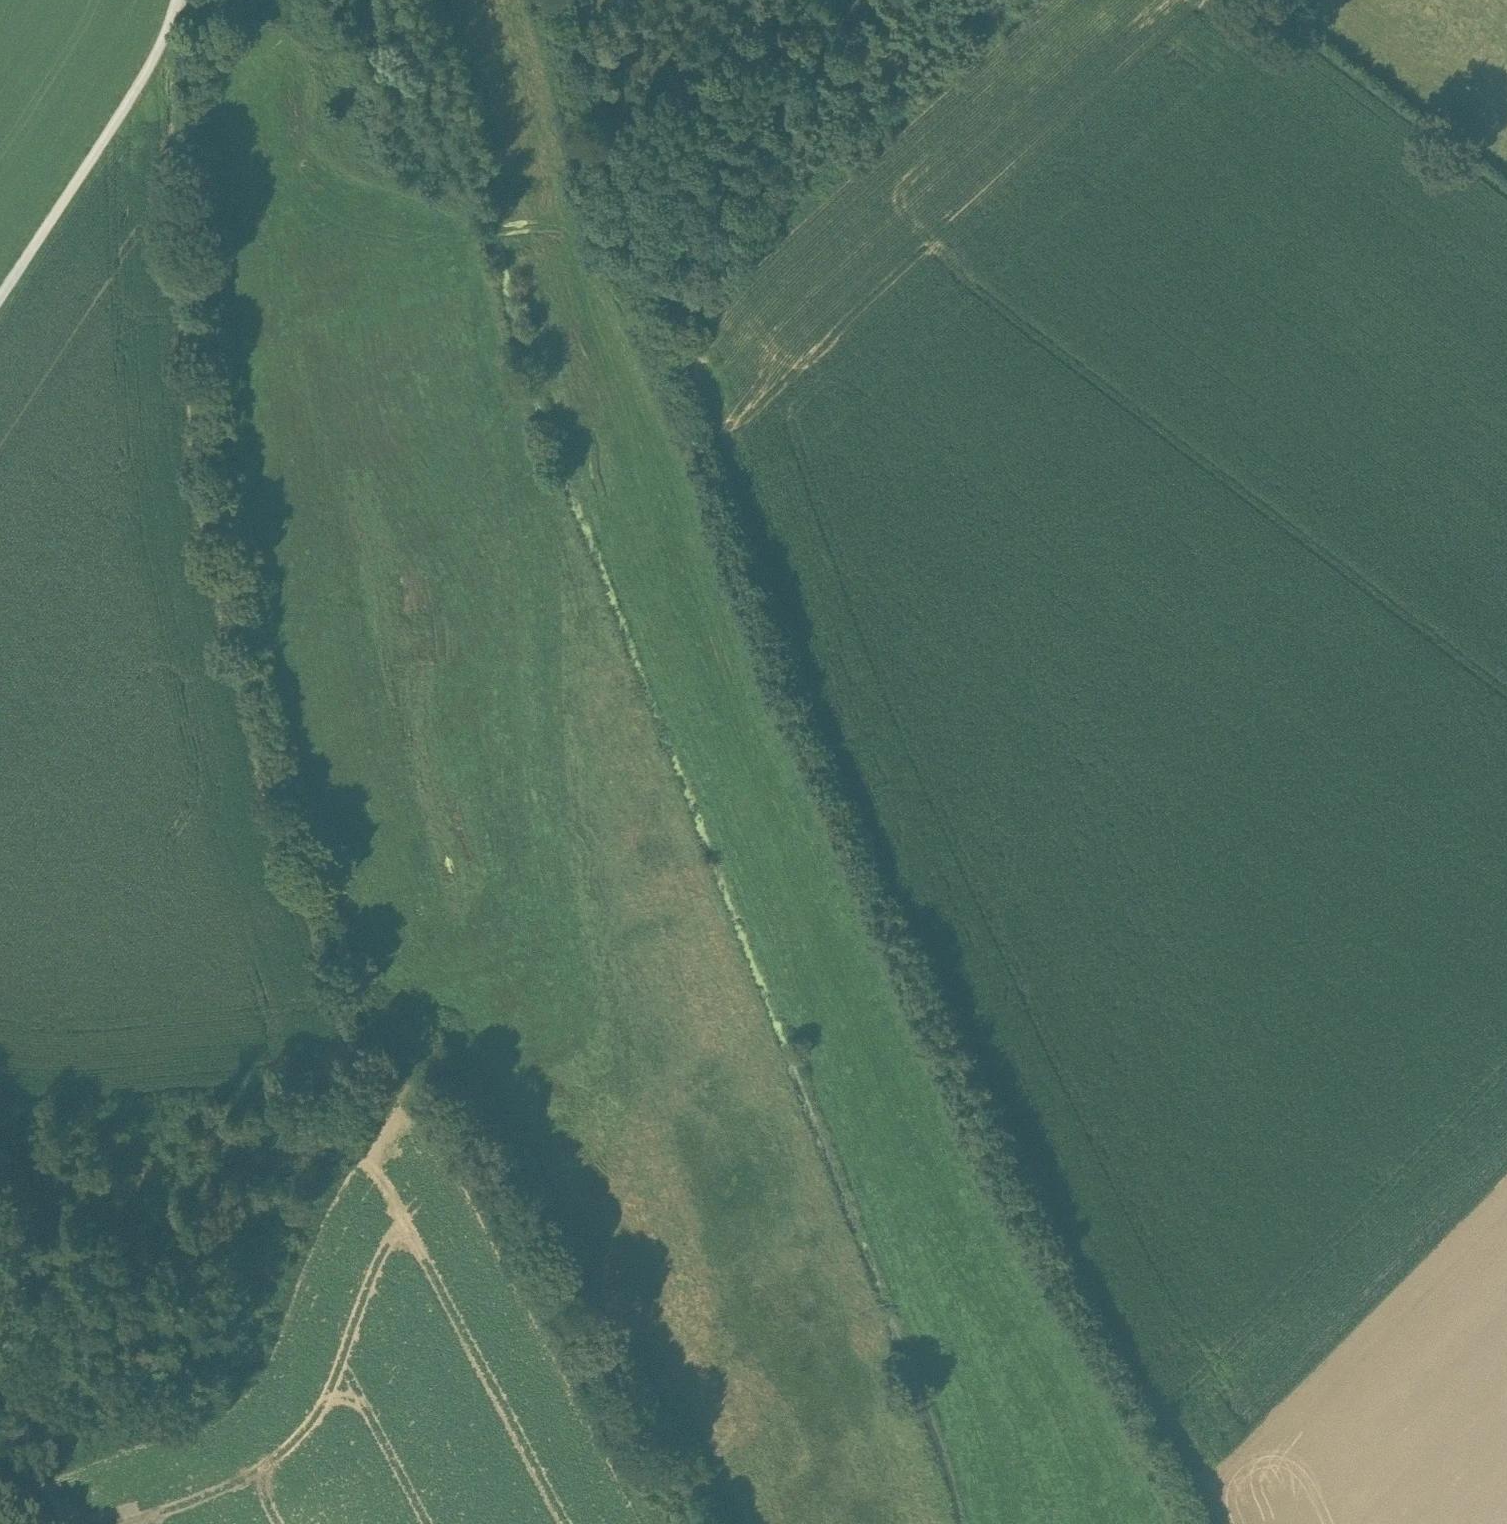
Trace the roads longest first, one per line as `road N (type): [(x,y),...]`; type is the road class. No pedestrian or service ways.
road 1 (track): [(0,298),(138,89),(179,0)]

